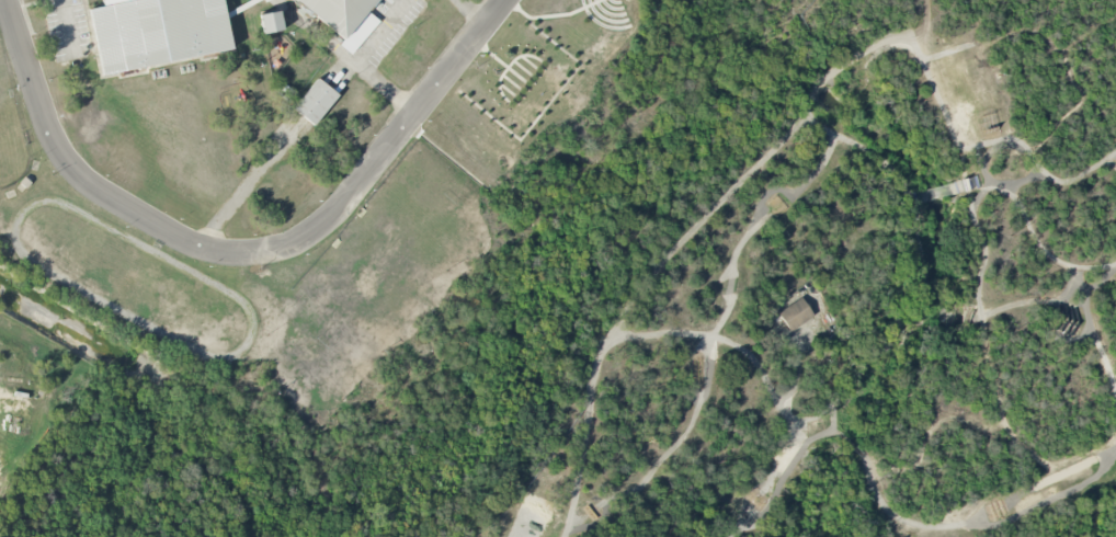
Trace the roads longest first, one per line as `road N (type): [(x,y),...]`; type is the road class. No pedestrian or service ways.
road 1 (residential): [(506,0),(333,218),(288,249),(250,258),(184,244),(72,172),(44,118),(5,0)]

